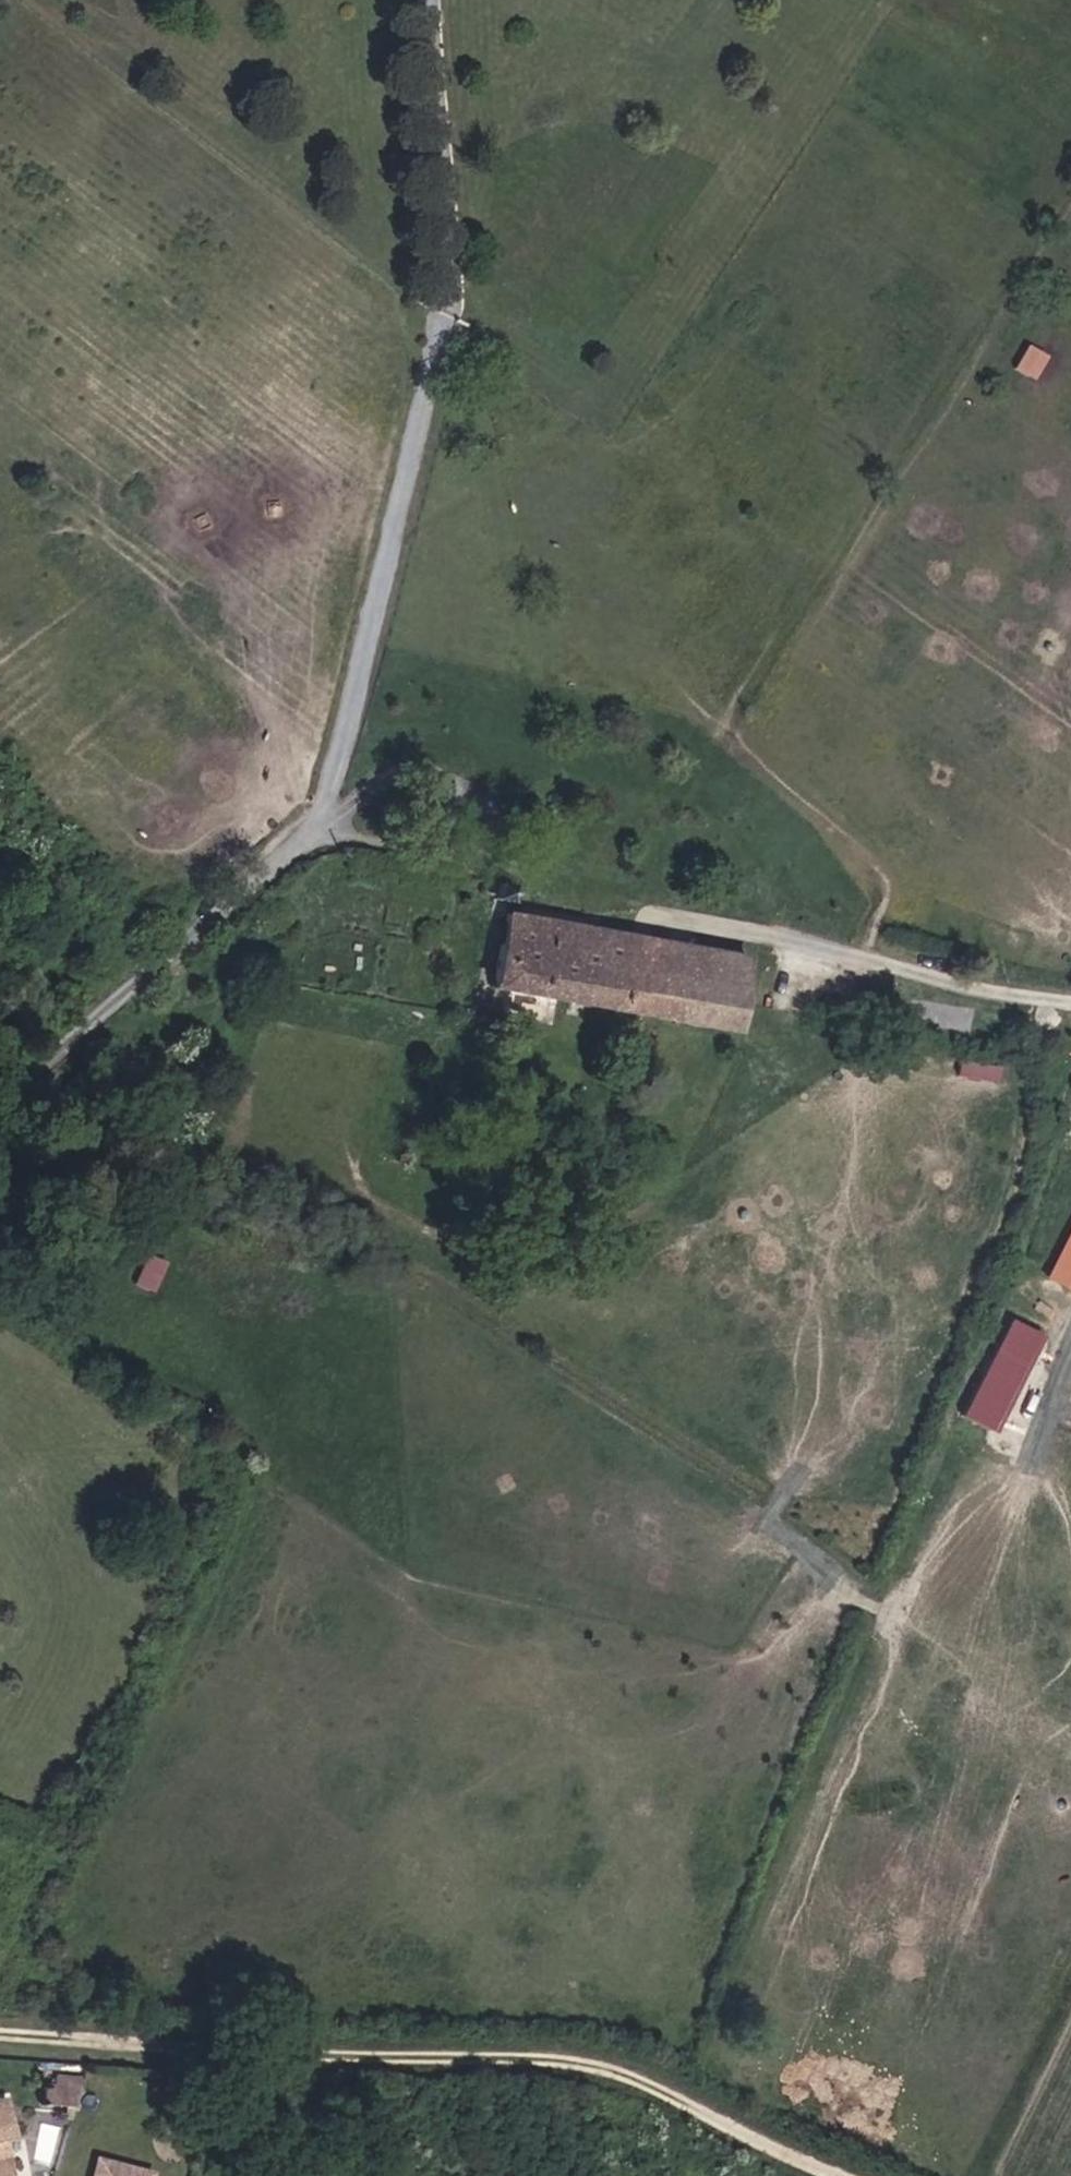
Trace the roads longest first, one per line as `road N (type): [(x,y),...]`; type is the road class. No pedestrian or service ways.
road 1 (unclassified): [(0,1119),(56,1046),(292,848),(331,791),(443,329)]
road 2 (track): [(310,821),(1028,996),(1070,999)]
road 3 (track): [(246,2049),(576,2059),(630,2073),(851,2175)]
road 4 (residential): [(0,2033),(246,2049)]

